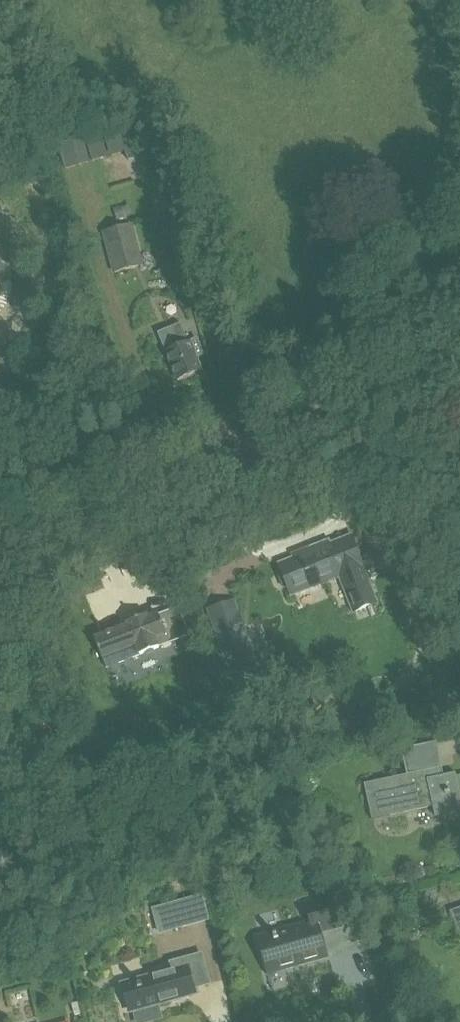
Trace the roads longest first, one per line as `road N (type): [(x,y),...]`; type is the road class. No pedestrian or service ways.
road 1 (tertiary): [(0,564),(342,416)]
road 2 (unclassified): [(342,416),(459,590)]
road 3 (unclassified): [(459,513),(420,379)]

